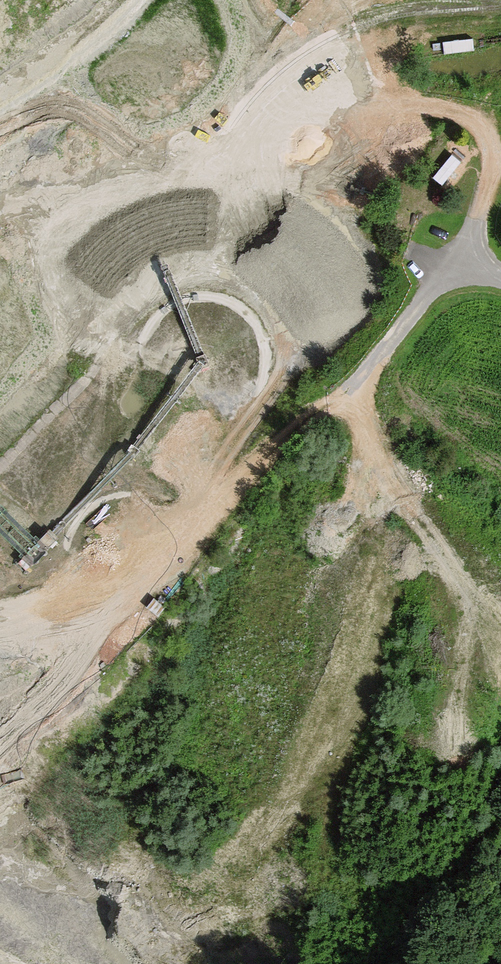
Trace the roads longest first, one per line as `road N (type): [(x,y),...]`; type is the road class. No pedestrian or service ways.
road 1 (track): [(453,262),(347,402),(444,594),(429,732)]
road 2 (track): [(347,402),(285,437),(167,554),(69,689)]
road 3 (track): [(453,262),(332,229),(140,215)]
road 4 (track): [(453,262),(495,177),(477,137),(416,111),(373,81),(372,32)]

